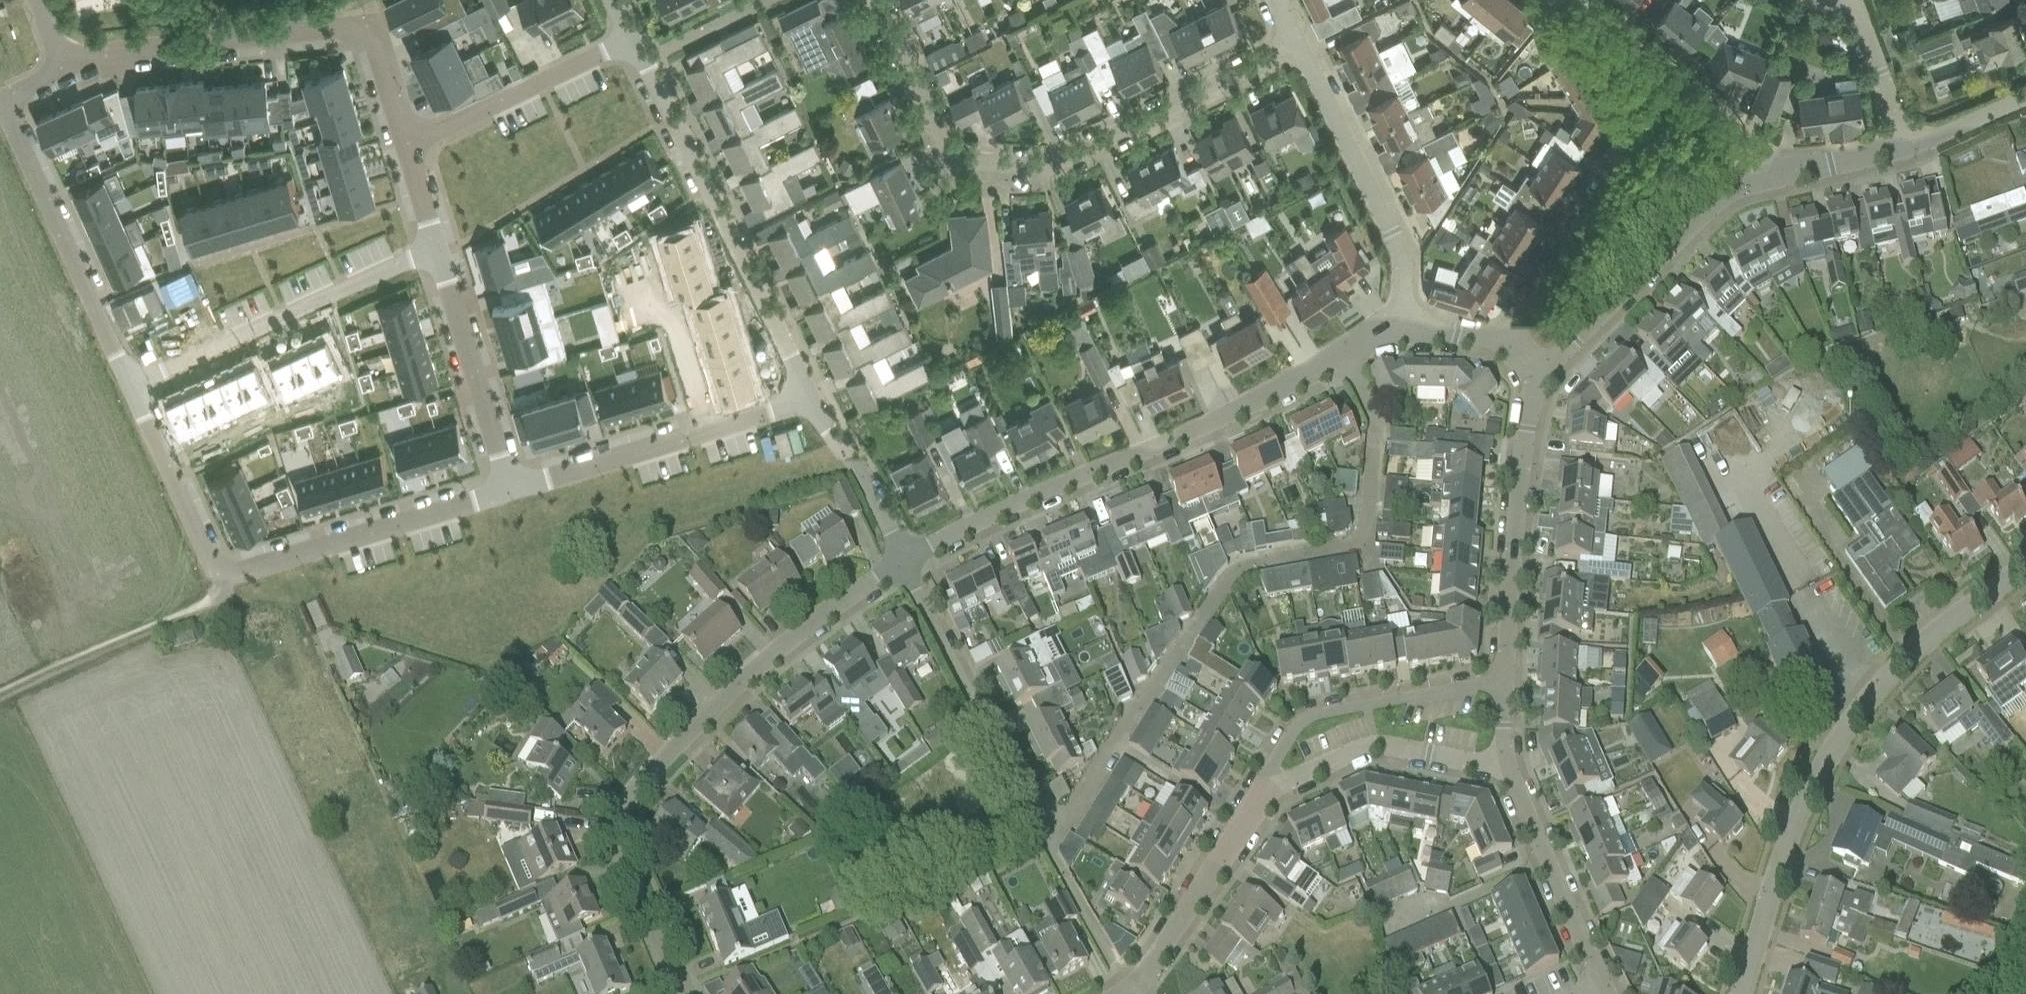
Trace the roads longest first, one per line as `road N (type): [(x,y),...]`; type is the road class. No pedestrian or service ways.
road 1 (residential): [(1047,849),(1226,585),(1259,565),(1350,548),(1361,535),(1374,427),(1340,356)]
road 2 (residential): [(674,993),(621,849),(618,821),(628,795),(709,709),(821,616),(903,562)]
road 3 (residential): [(1298,44),(1057,164),(962,159),(952,154),(877,0)]
road 4 (residential): [(1740,993),(1799,803),(1833,741),(1919,646),(2025,567)]
road 5 (residential): [(903,562),(1340,356)]
road 6 (residential): [(63,58),(349,26),(378,47),(409,145)]
road 7 (residential): [(632,39),(807,391)]
road 8 (residential): [(63,58),(55,72),(11,99),(12,115),(134,382)]
road 9 (residential): [(134,382),(439,249)]
road 10 (residential): [(1534,379),(1710,208),(1783,172)]
road 11 (residential): [(1047,849),(903,562)]
road 12 (residential): [(807,391),(774,409),(510,491)]
road 13 (residential): [(1505,344),(1673,82)]
road 14 (residential): [(1503,682),(1510,555),(1534,379)]
road 15 (residential): [(510,491),(224,572)]
road 16 (residential): [(1394,309),(1403,286),(1395,228),(1298,44)]
road 17 (residential): [(1263,797),(1272,763),(1310,718),(1503,682)]
road 18 (residential): [(1263,797),(1296,774),(1366,747),(1504,770)]
road 19 (residential): [(439,249),(510,491)]
road 20 (residential): [(632,39),(409,145)]
road 21 (residential): [(1603,989),(1504,770)]
road 22 (residential): [(1132,988),(1263,797)]
road 23 (residential): [(134,382),(213,565),(224,572)]
road 24 (residential): [(807,391),(903,562)]
road 25 (residential): [(1907,146),(1859,4),(1841,0)]
road 26 (residential): [(1783,172),(1673,82)]
road 27 (residential): [(1673,82),(1571,0)]
road 28 (residential): [(1907,146),(2025,98)]
road 29 (residential): [(1783,172),(1907,146)]

